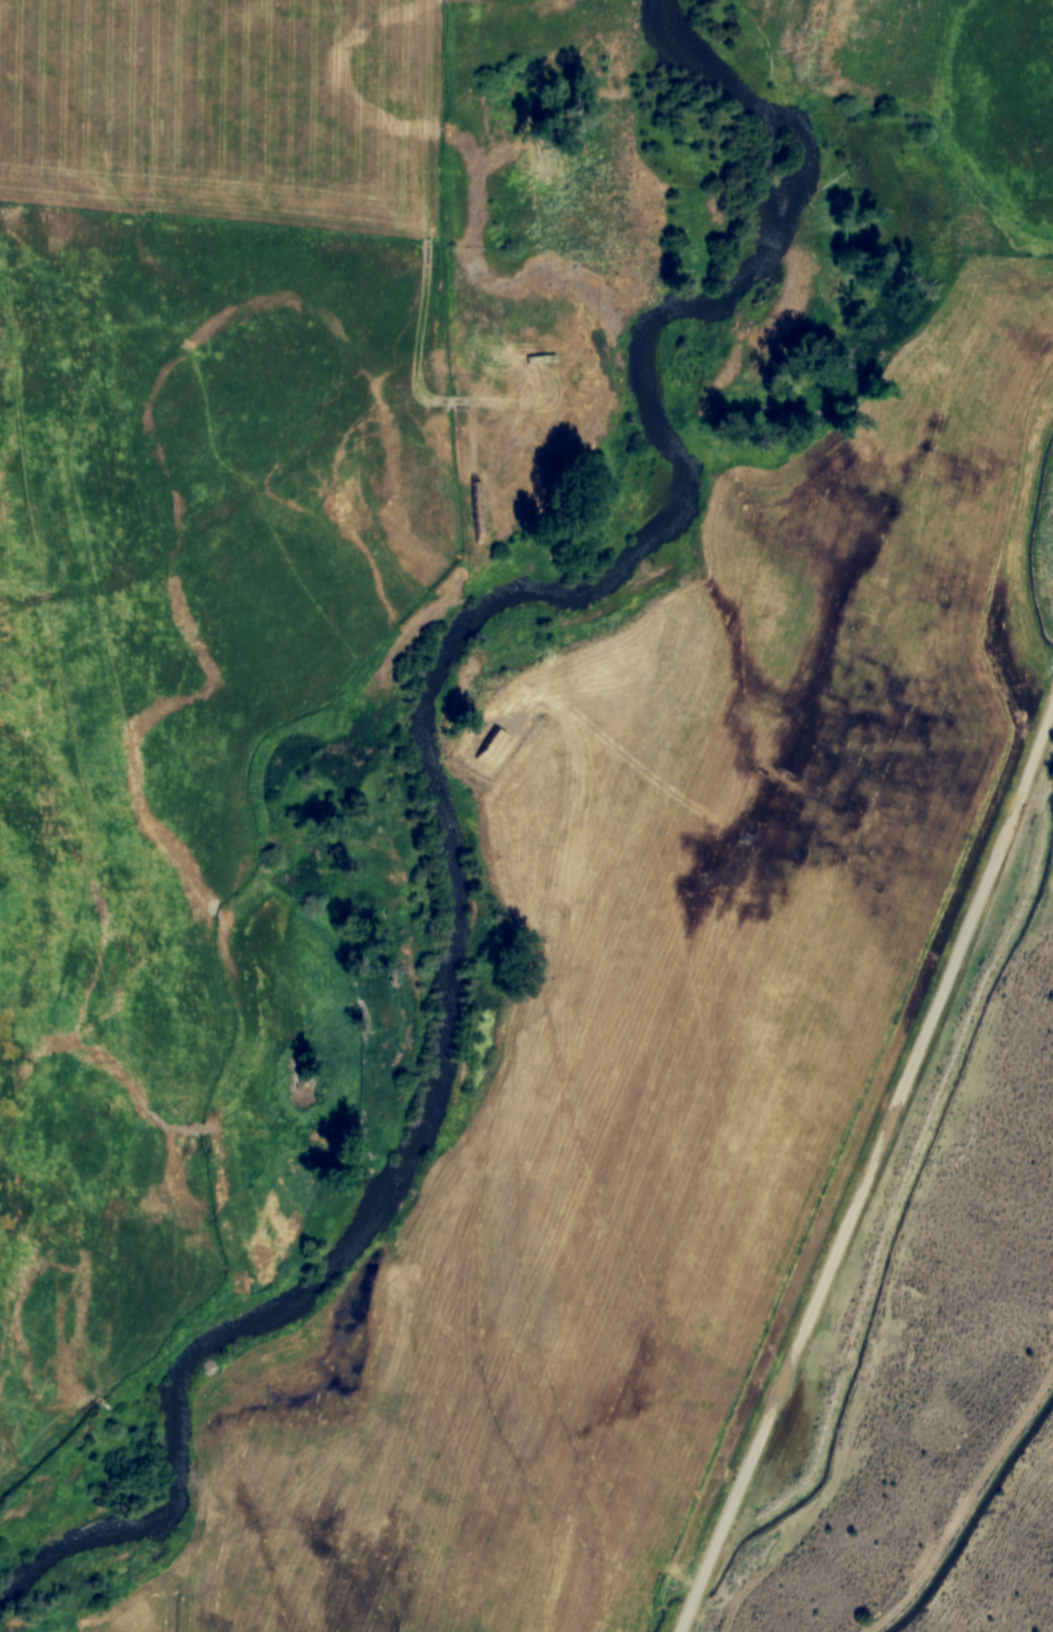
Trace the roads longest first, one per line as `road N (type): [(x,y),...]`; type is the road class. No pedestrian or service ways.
road 1 (residential): [(683,1631),(1052,719)]

